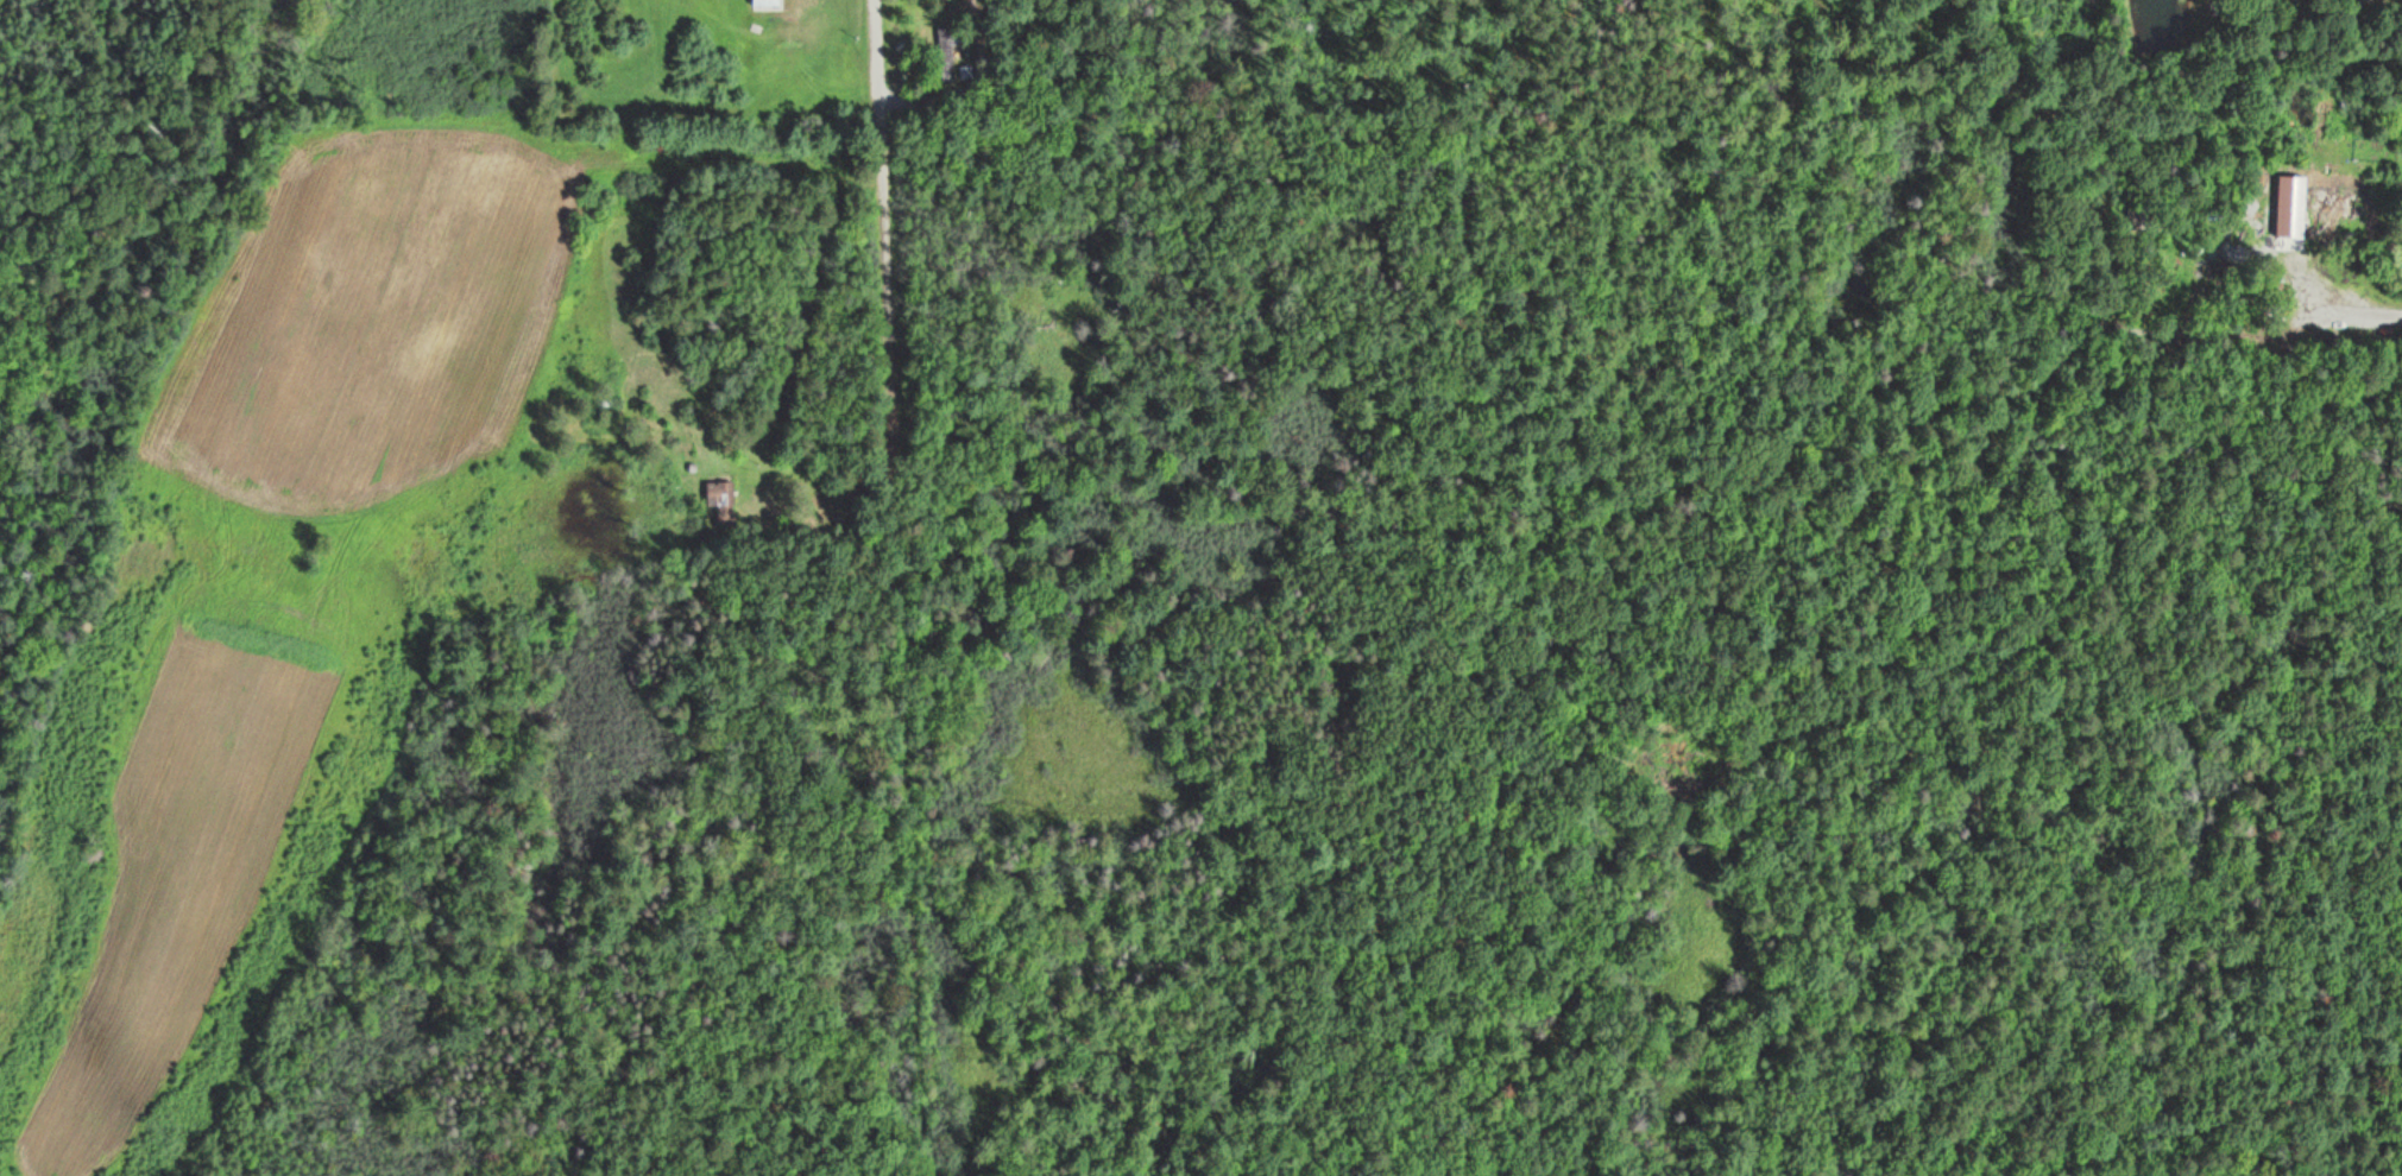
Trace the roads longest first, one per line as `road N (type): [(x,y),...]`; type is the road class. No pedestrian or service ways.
road 1 (residential): [(893,267),(875,0)]

